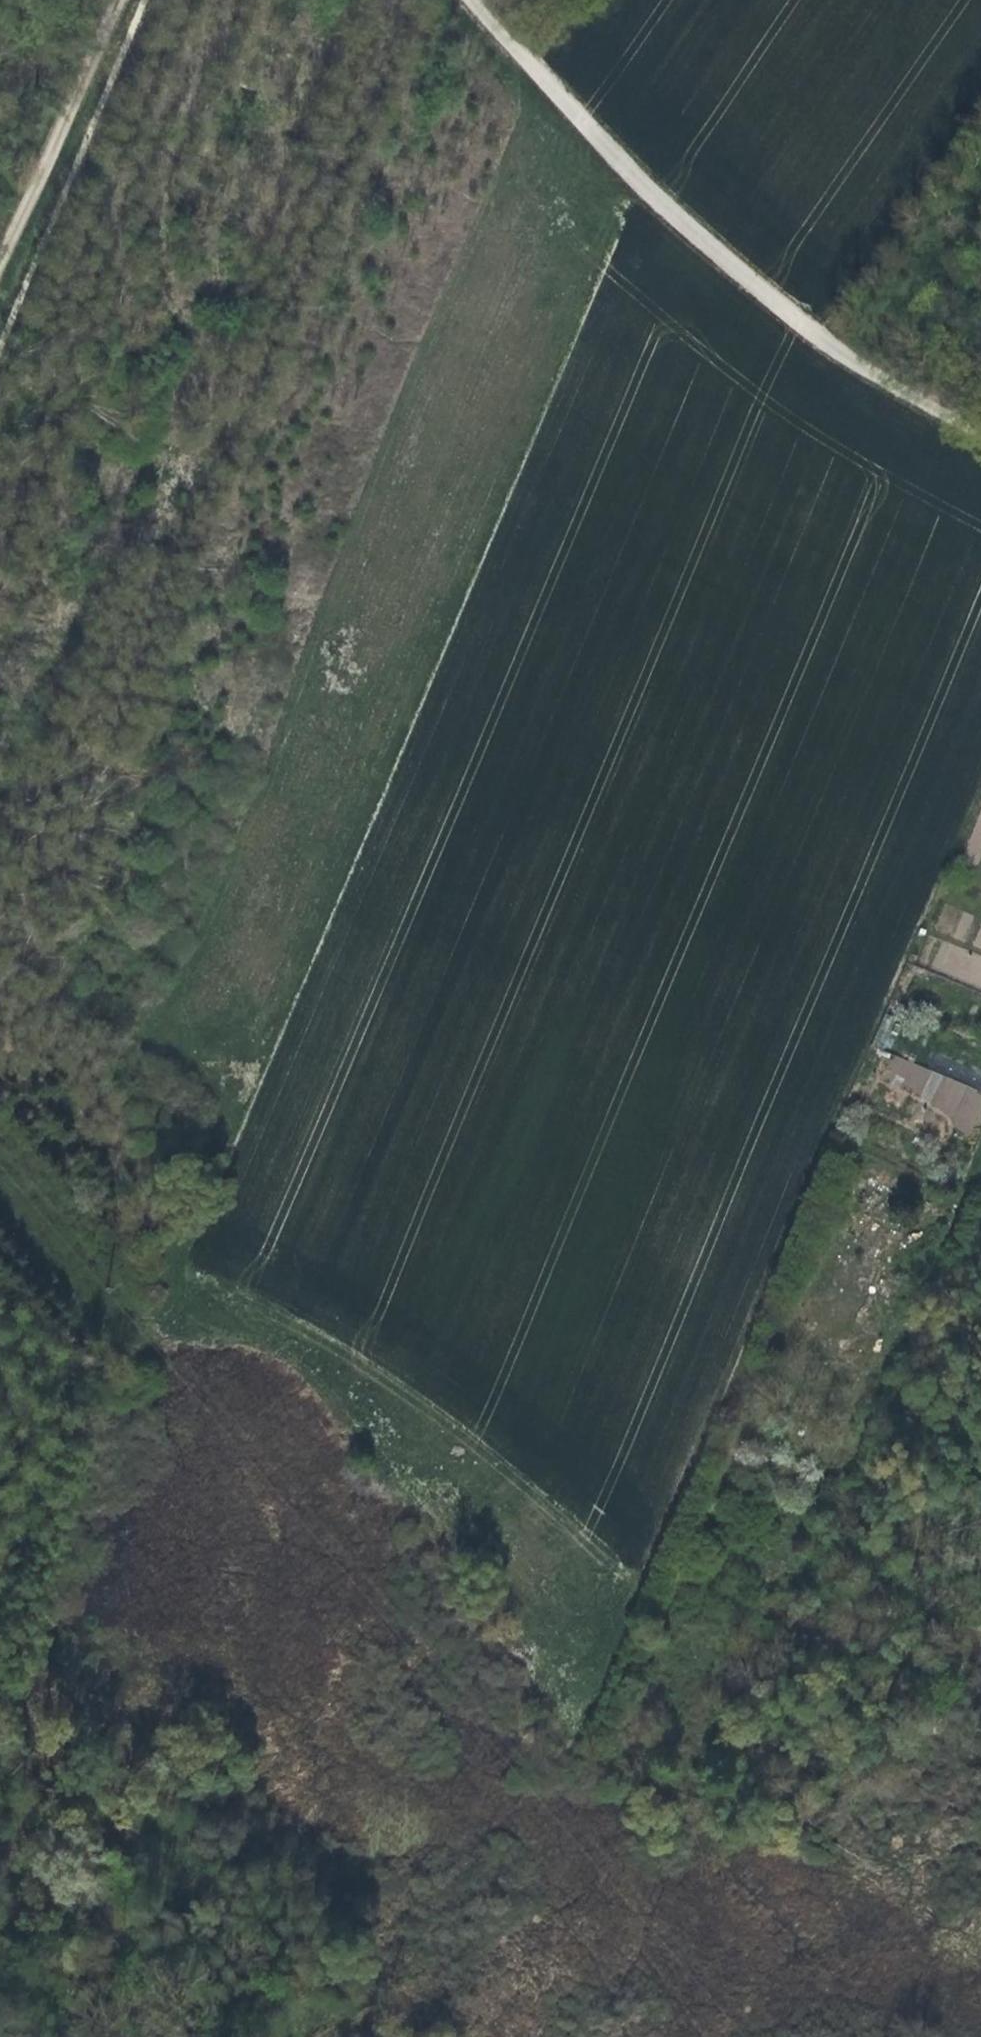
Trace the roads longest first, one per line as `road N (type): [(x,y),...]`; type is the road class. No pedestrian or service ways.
road 1 (track): [(980,423),(823,339),(675,218),(471,0)]
road 2 (track): [(862,1418),(980,1152)]
road 3 (track): [(0,267),(115,0)]

